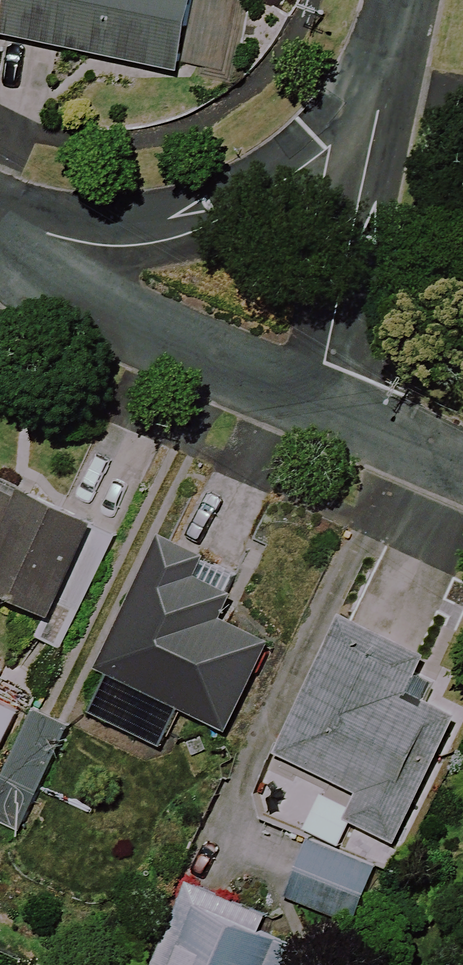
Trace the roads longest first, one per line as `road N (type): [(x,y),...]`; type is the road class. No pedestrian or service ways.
road 1 (residential): [(396,36),(311,134),(205,206),(156,222),(108,224),(0,203)]
road 2 (residential): [(307,405),(323,365),(396,36)]
road 3 (residential): [(0,251),(65,297),(307,405)]
road 4 (residential): [(307,405),(462,473)]

